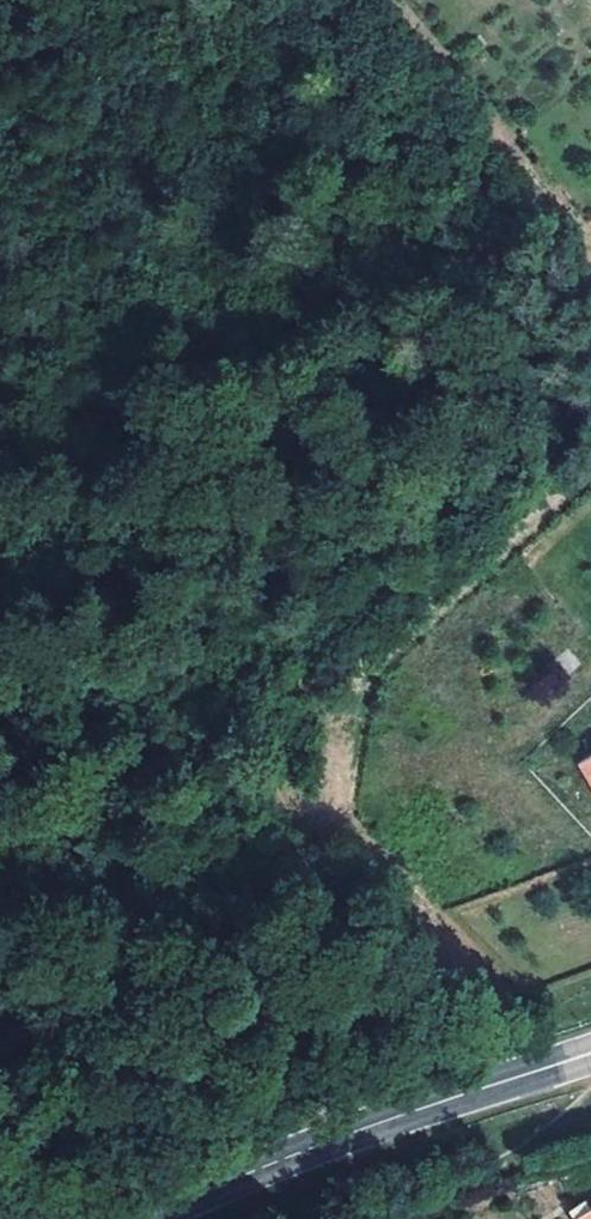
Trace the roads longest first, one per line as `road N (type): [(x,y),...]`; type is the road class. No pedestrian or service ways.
road 1 (secondary): [(168,1218),(366,1130),(590,1053)]

